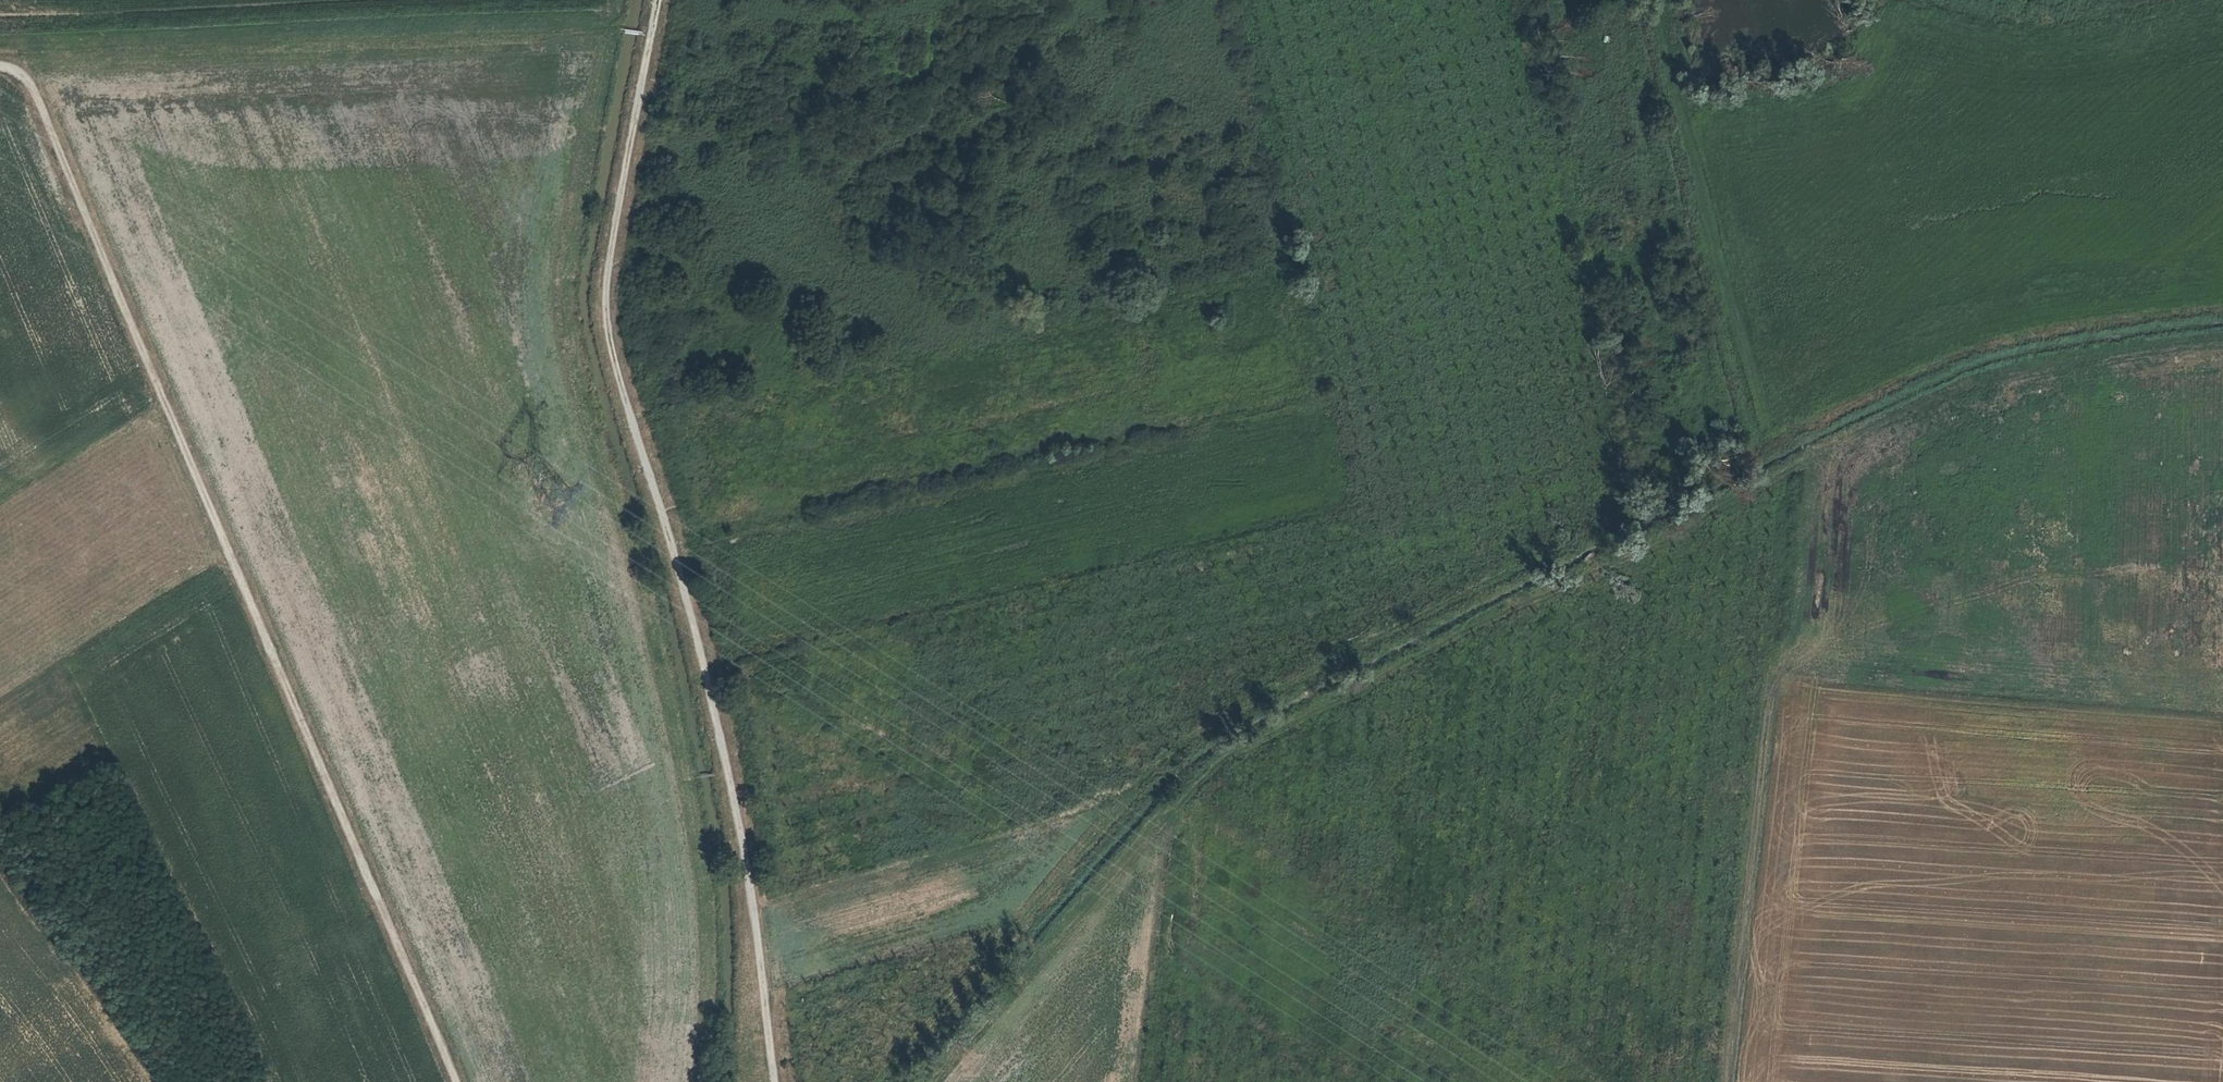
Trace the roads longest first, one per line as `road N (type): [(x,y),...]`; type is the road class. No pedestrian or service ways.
road 1 (track): [(0,73),(23,79),(40,101),(462,1081)]
road 2 (track): [(768,1081),(745,881),(663,529),(607,355),(602,291),(655,0)]

